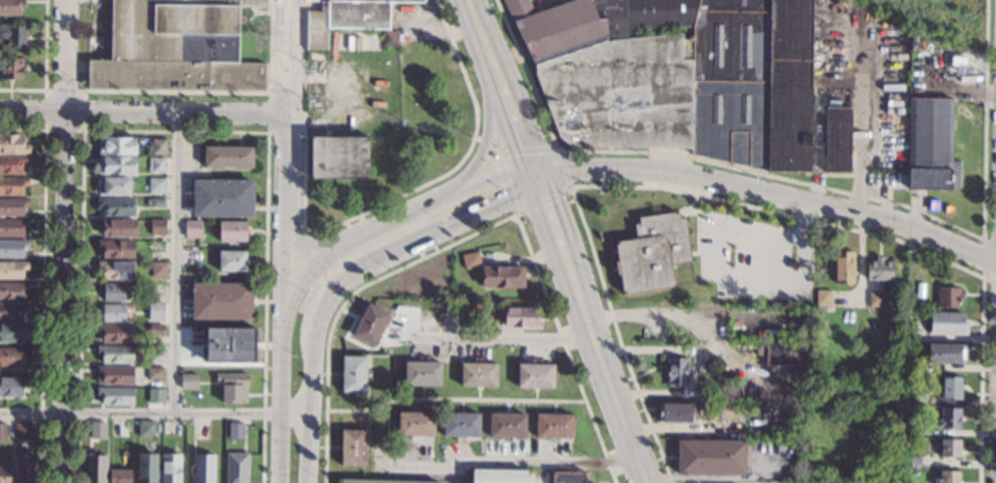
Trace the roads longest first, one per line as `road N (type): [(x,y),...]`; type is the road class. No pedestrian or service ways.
road 1 (residential): [(60,482),(66,0)]
road 2 (residential): [(995,263),(896,222),(701,179),(536,169)]
road 3 (secondary): [(638,482),(536,169)]
road 4 (residential): [(288,115),(0,111)]
road 5 (tertiary): [(335,283),(378,254),(517,190),(536,169)]
road 6 (tertiary): [(316,265),(286,313),(279,482)]
road 7 (tertiary): [(303,482),(319,320),(335,283)]
road 8 (residential): [(335,283),(307,257),(291,224),(288,115)]
road 9 (tertiary): [(475,184),(316,265)]
road 10 (residential): [(289,201),(282,337)]

